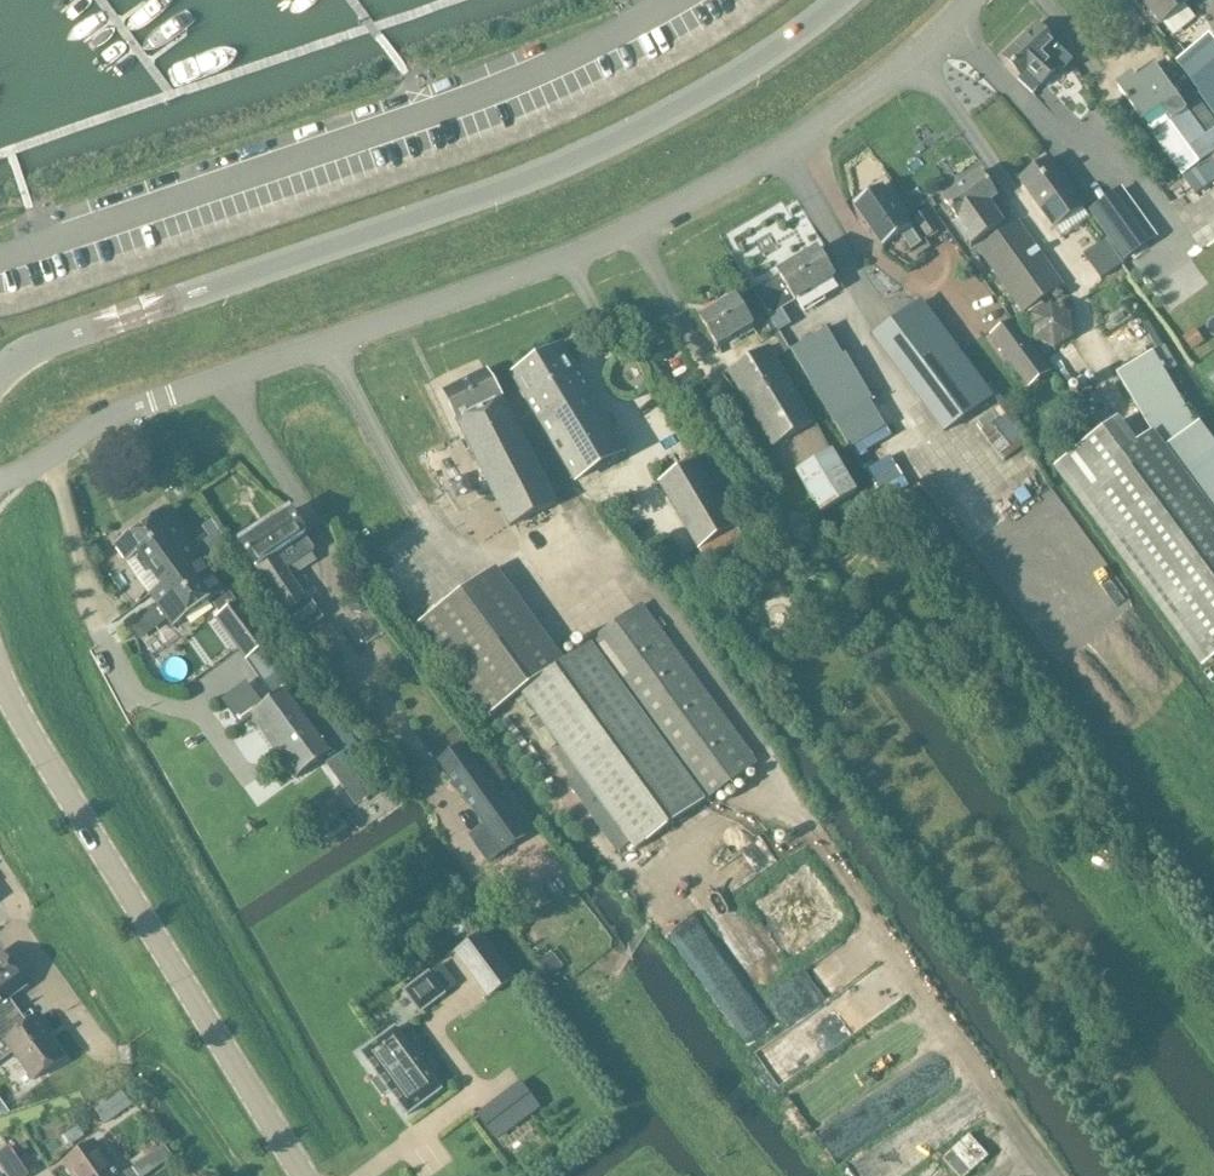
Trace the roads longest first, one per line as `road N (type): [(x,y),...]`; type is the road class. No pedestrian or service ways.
road 1 (residential): [(0,475),(57,453),(104,419),(635,229),(782,151),(932,41),(970,0)]
road 2 (tertiary): [(837,0),(724,81),(629,133),(505,187),(41,346),(0,372)]
road 3 (tertiary): [(305,1175),(0,677)]
road 4 (track): [(1060,1175),(975,1061)]

